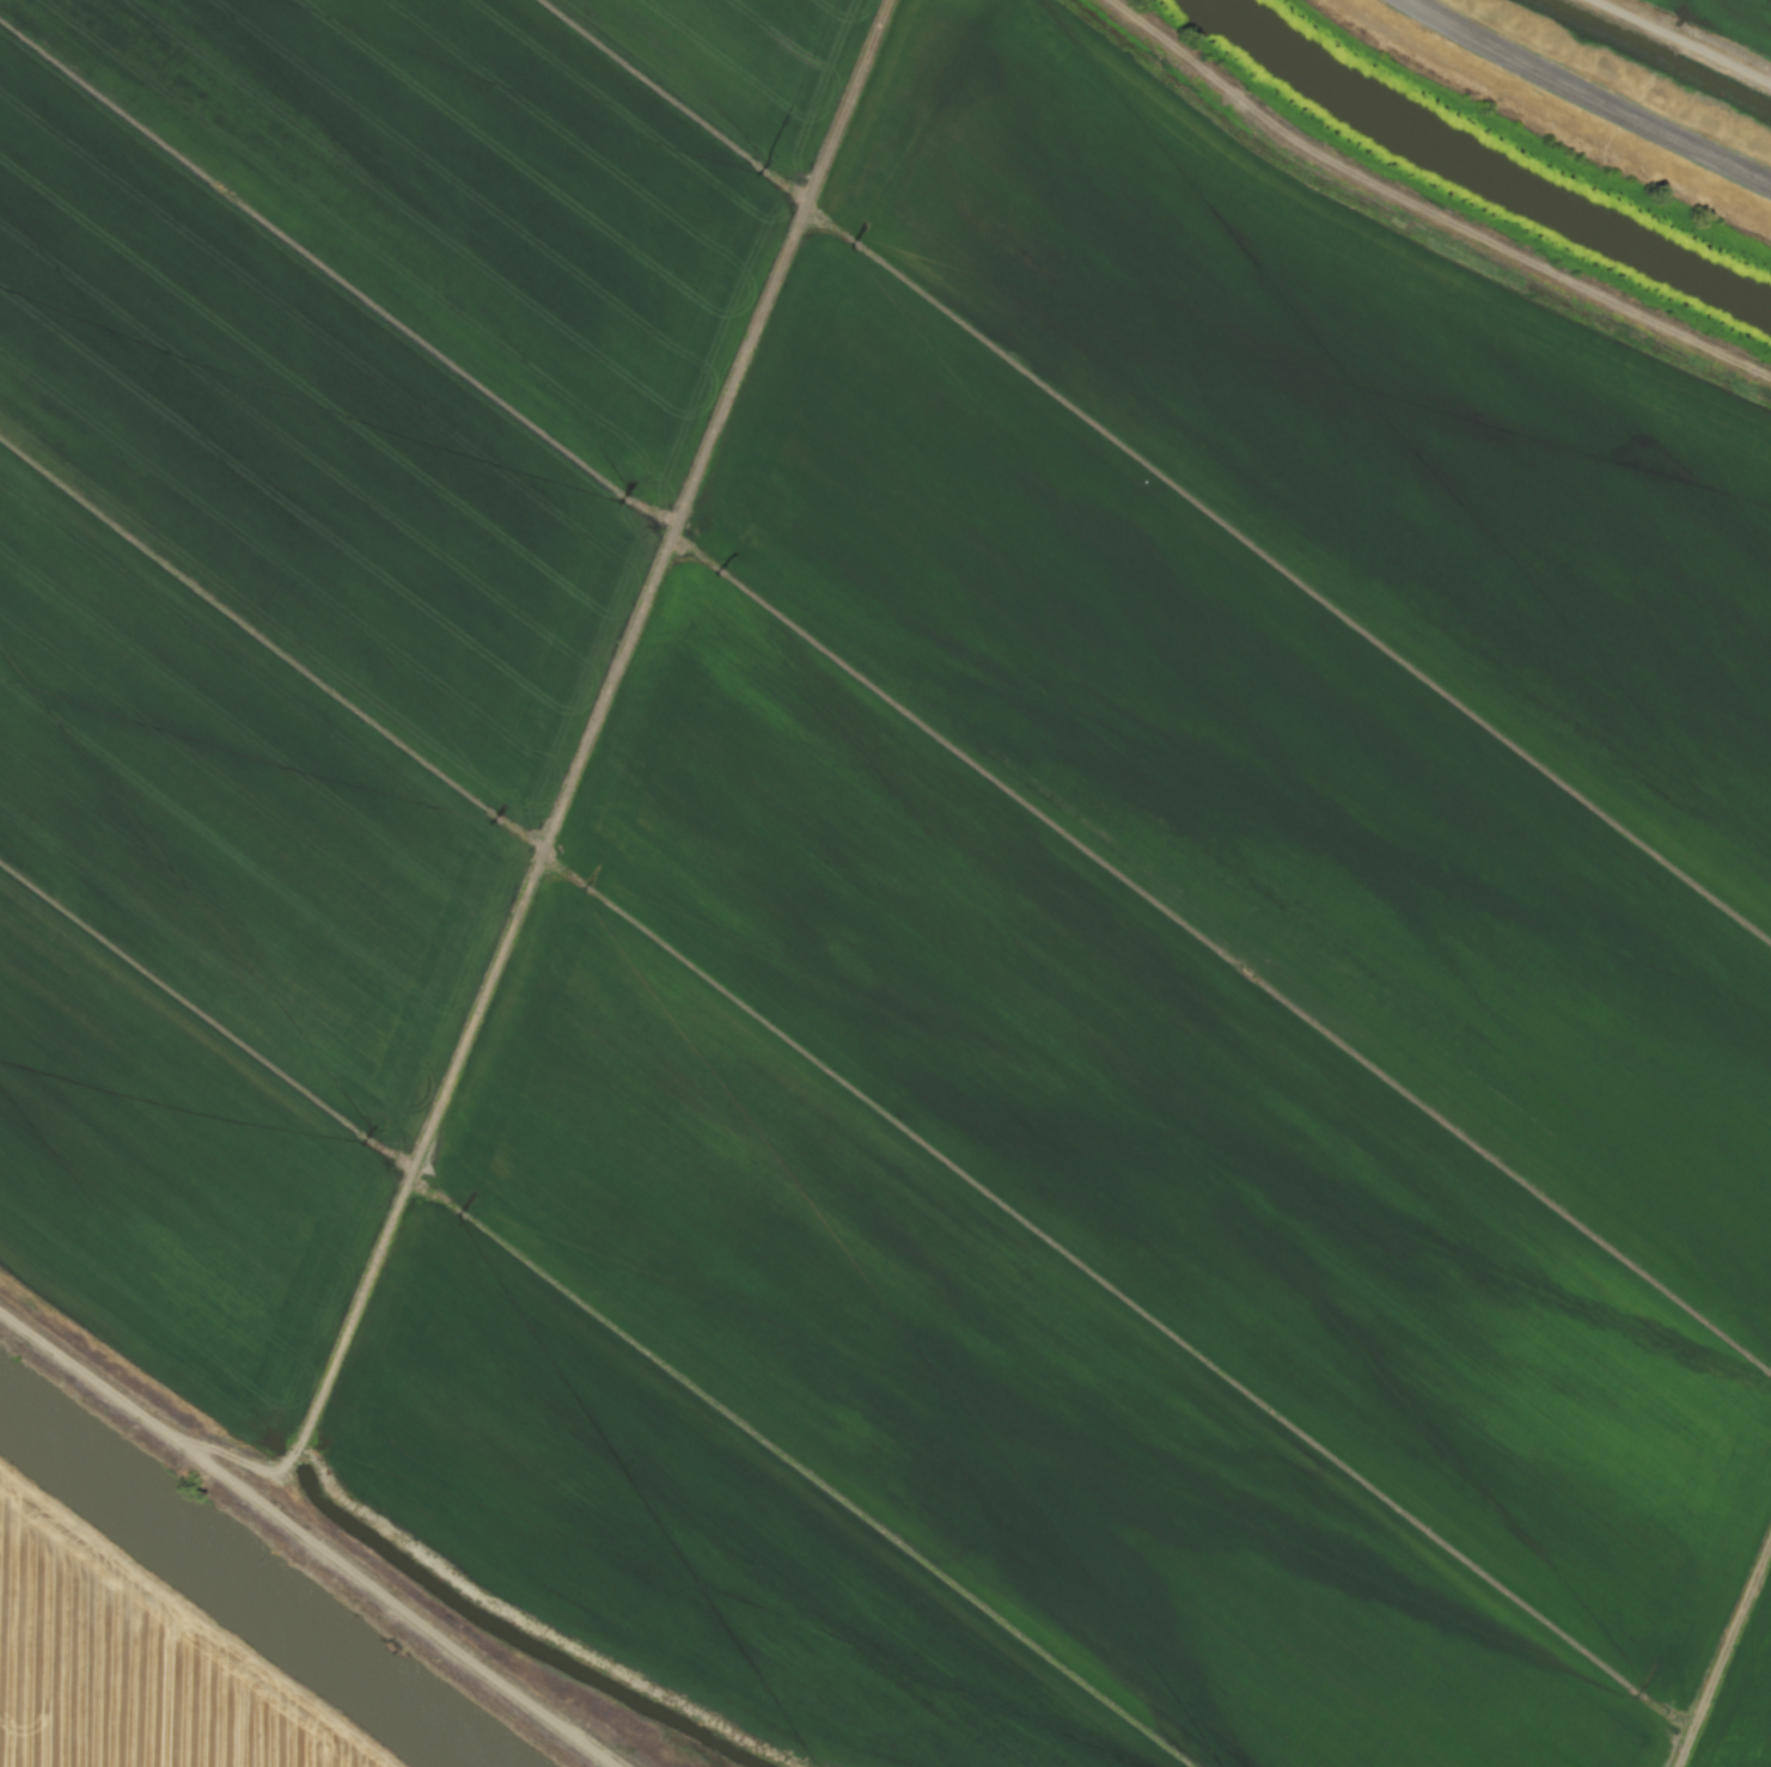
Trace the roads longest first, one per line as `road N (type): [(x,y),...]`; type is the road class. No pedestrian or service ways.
road 1 (tertiary): [(1770,186),(1406,0)]

